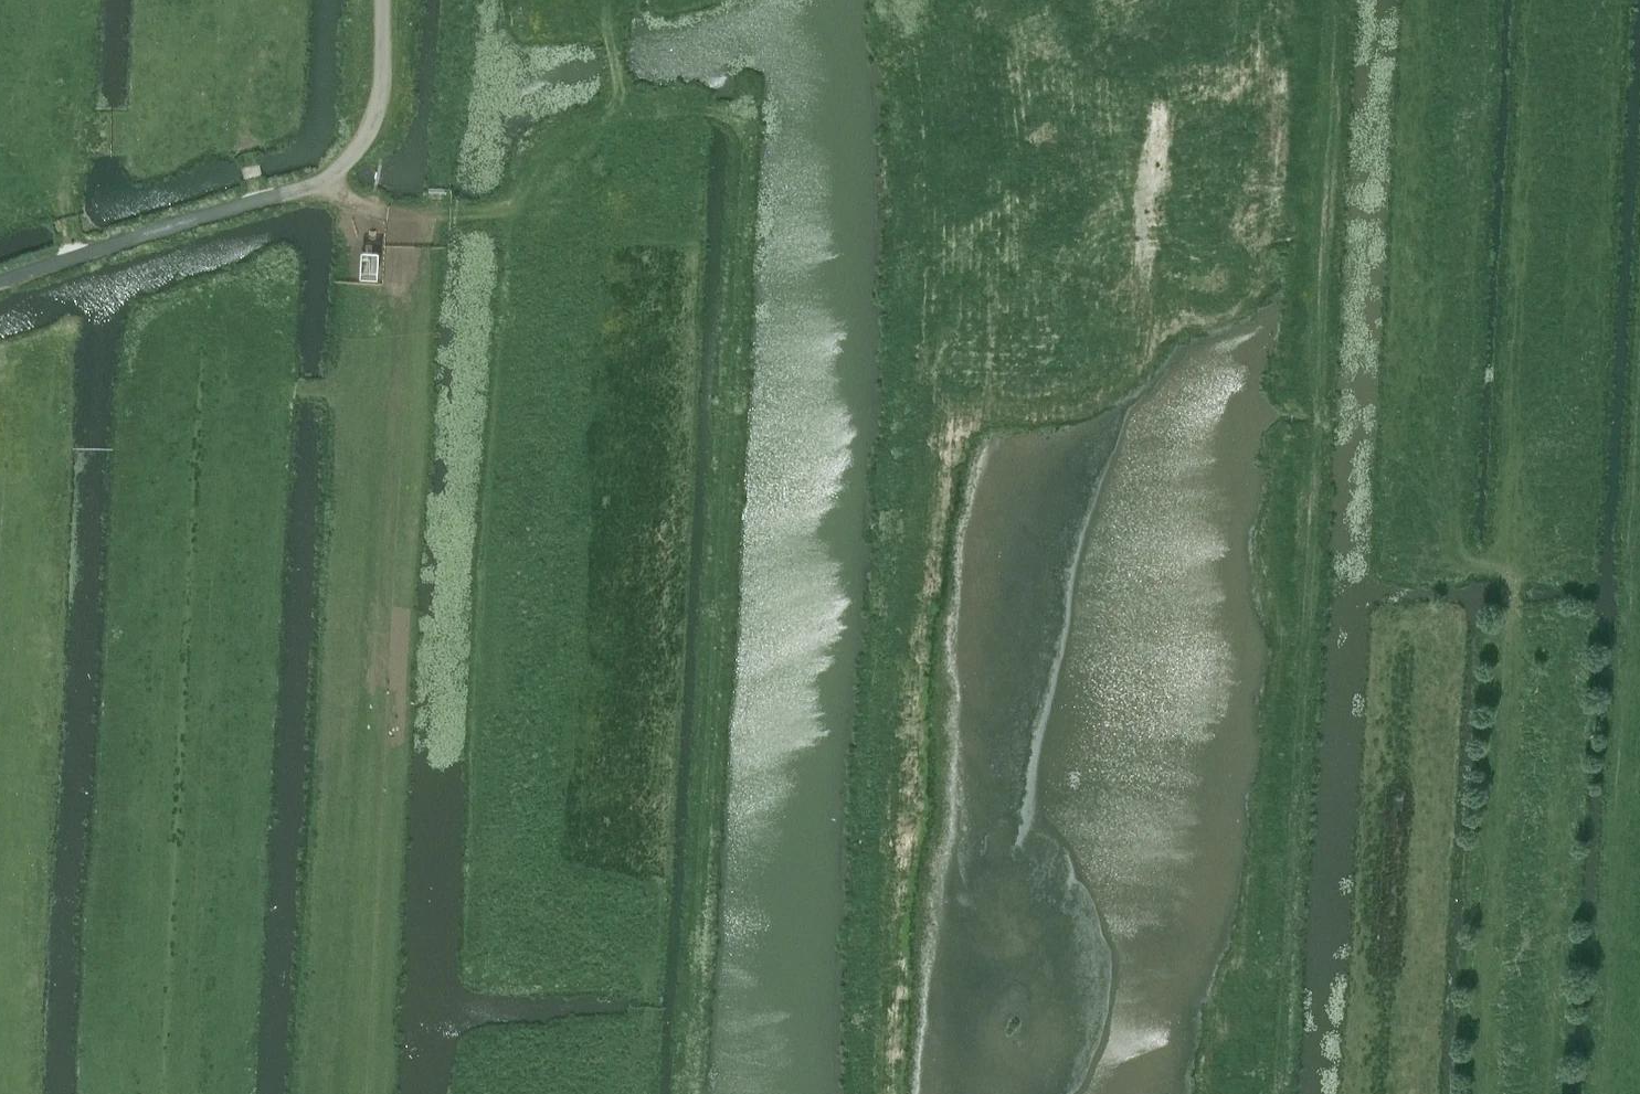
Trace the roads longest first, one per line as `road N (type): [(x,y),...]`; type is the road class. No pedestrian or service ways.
road 1 (track): [(1285,1093),(1344,0)]
road 2 (unclassified): [(0,282),(293,192),(329,191),(378,217)]
road 3 (track): [(378,217),(421,216),(418,310),(403,351),(368,374),(337,380)]
road 4 (track): [(252,47),(251,143),(271,198)]
road 5 (track): [(68,108),(64,206),(76,258)]

